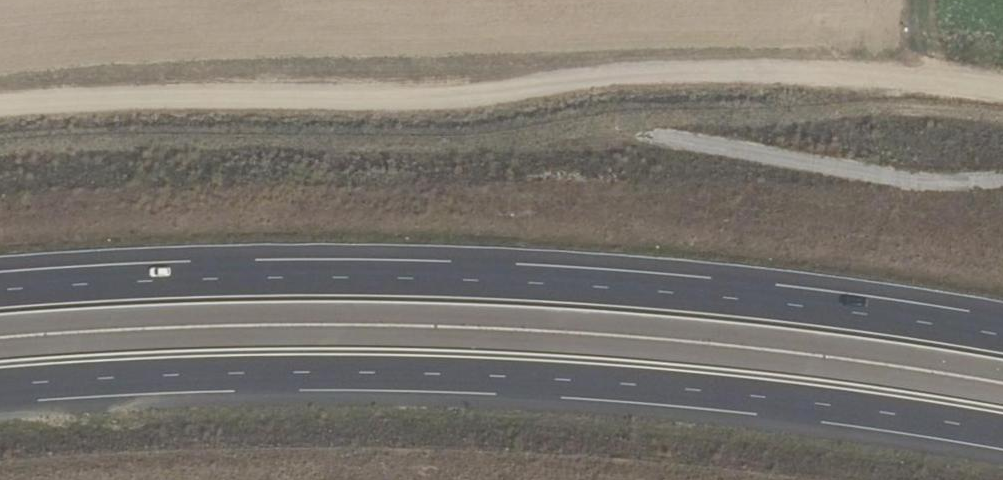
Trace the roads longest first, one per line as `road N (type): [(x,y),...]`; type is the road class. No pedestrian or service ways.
road 1 (trunk): [(0,388),(246,373),(485,374),(760,399),(1002,434)]
road 2 (trunk): [(1002,332),(779,296),(497,280),(250,274),(0,290)]
road 3 (track): [(1002,89),(932,76),(667,70),(433,97),(169,95),(0,108)]
road 4 (track): [(1002,116),(868,108),(626,120),(476,144),(109,141),(0,149)]
road 5 (track): [(939,184),(934,218),(399,199),(0,213)]
road 6 (track): [(750,479),(658,467),(449,459),(218,458),(0,470)]
road 7 (track): [(623,121),(909,183),(1002,181)]

